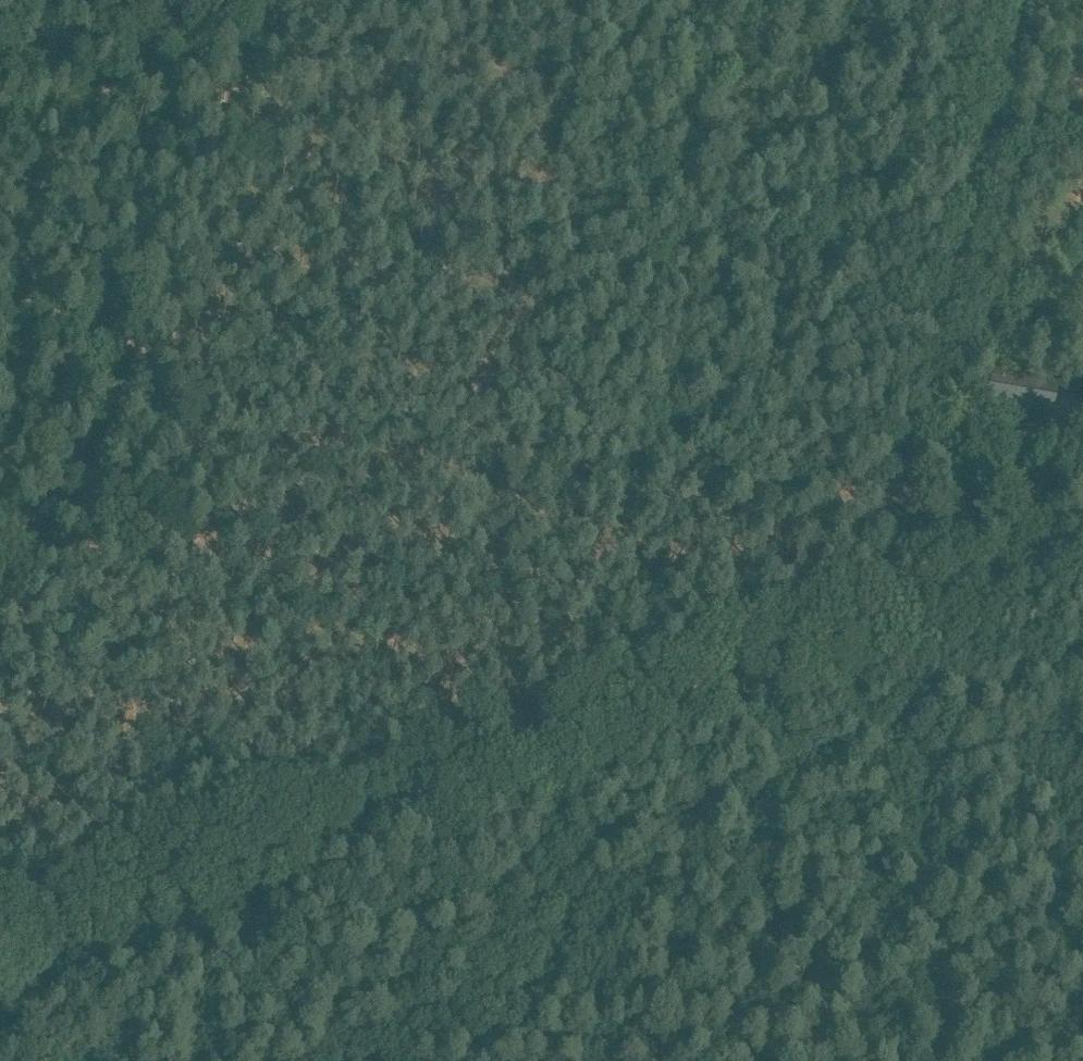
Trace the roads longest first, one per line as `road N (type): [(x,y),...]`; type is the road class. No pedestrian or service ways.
road 1 (unclassified): [(0,967),(881,639)]
road 2 (unclassified): [(881,639),(1028,0)]
road 3 (unclassified): [(881,639),(1082,559)]

